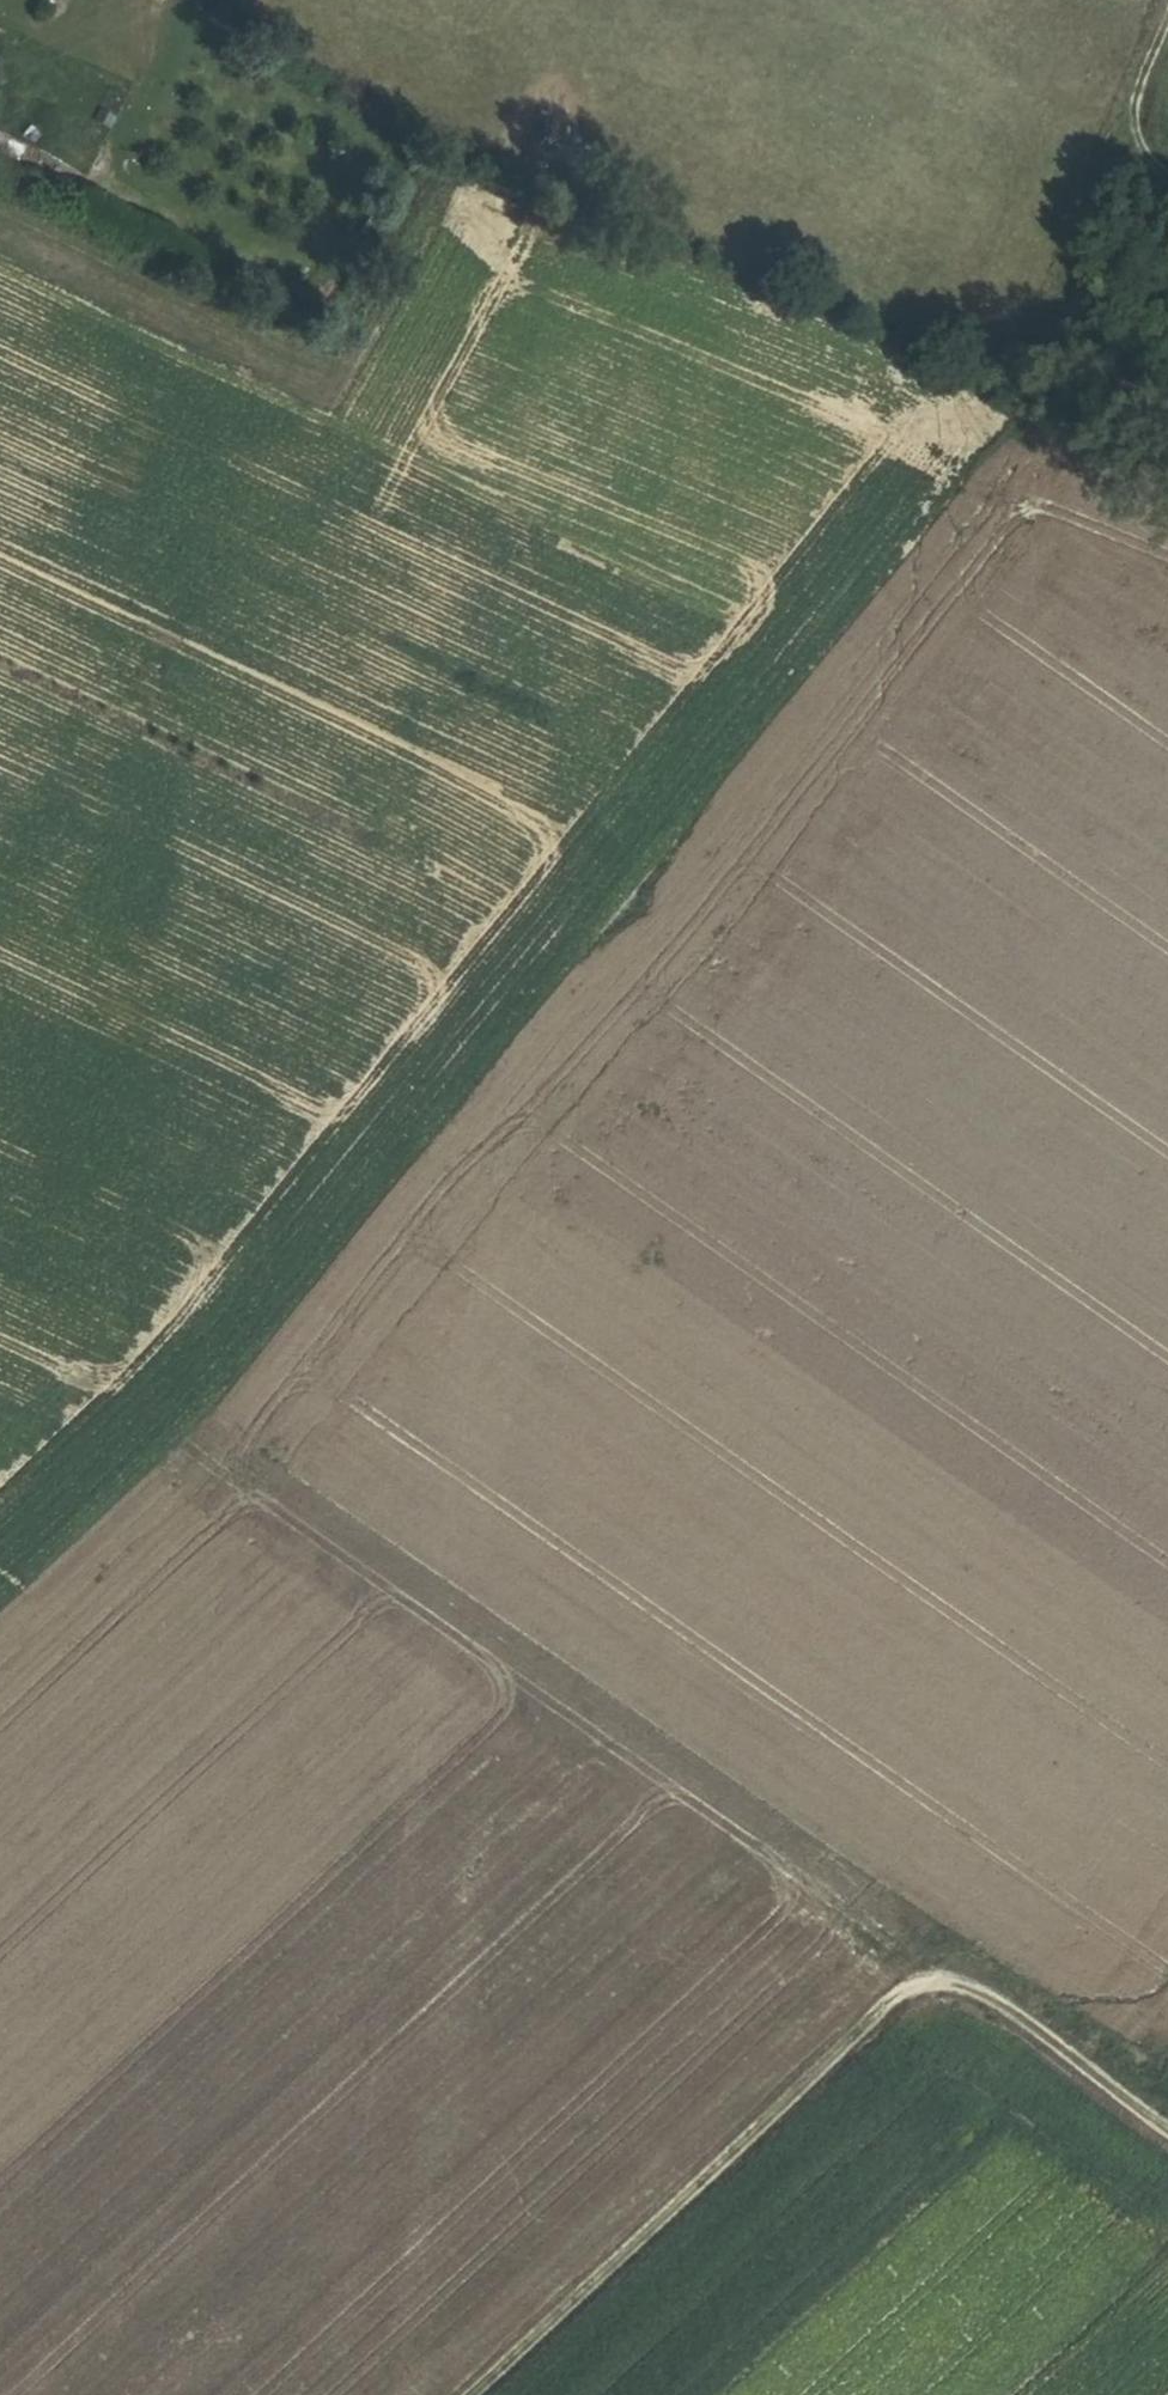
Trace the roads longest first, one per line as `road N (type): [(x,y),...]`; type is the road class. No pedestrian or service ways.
road 1 (track): [(1167,2126),(985,1990),(951,1979),(914,1983),(878,2007),(463,2394)]
road 2 (track): [(1167,176),(1140,148),(1167,13)]

